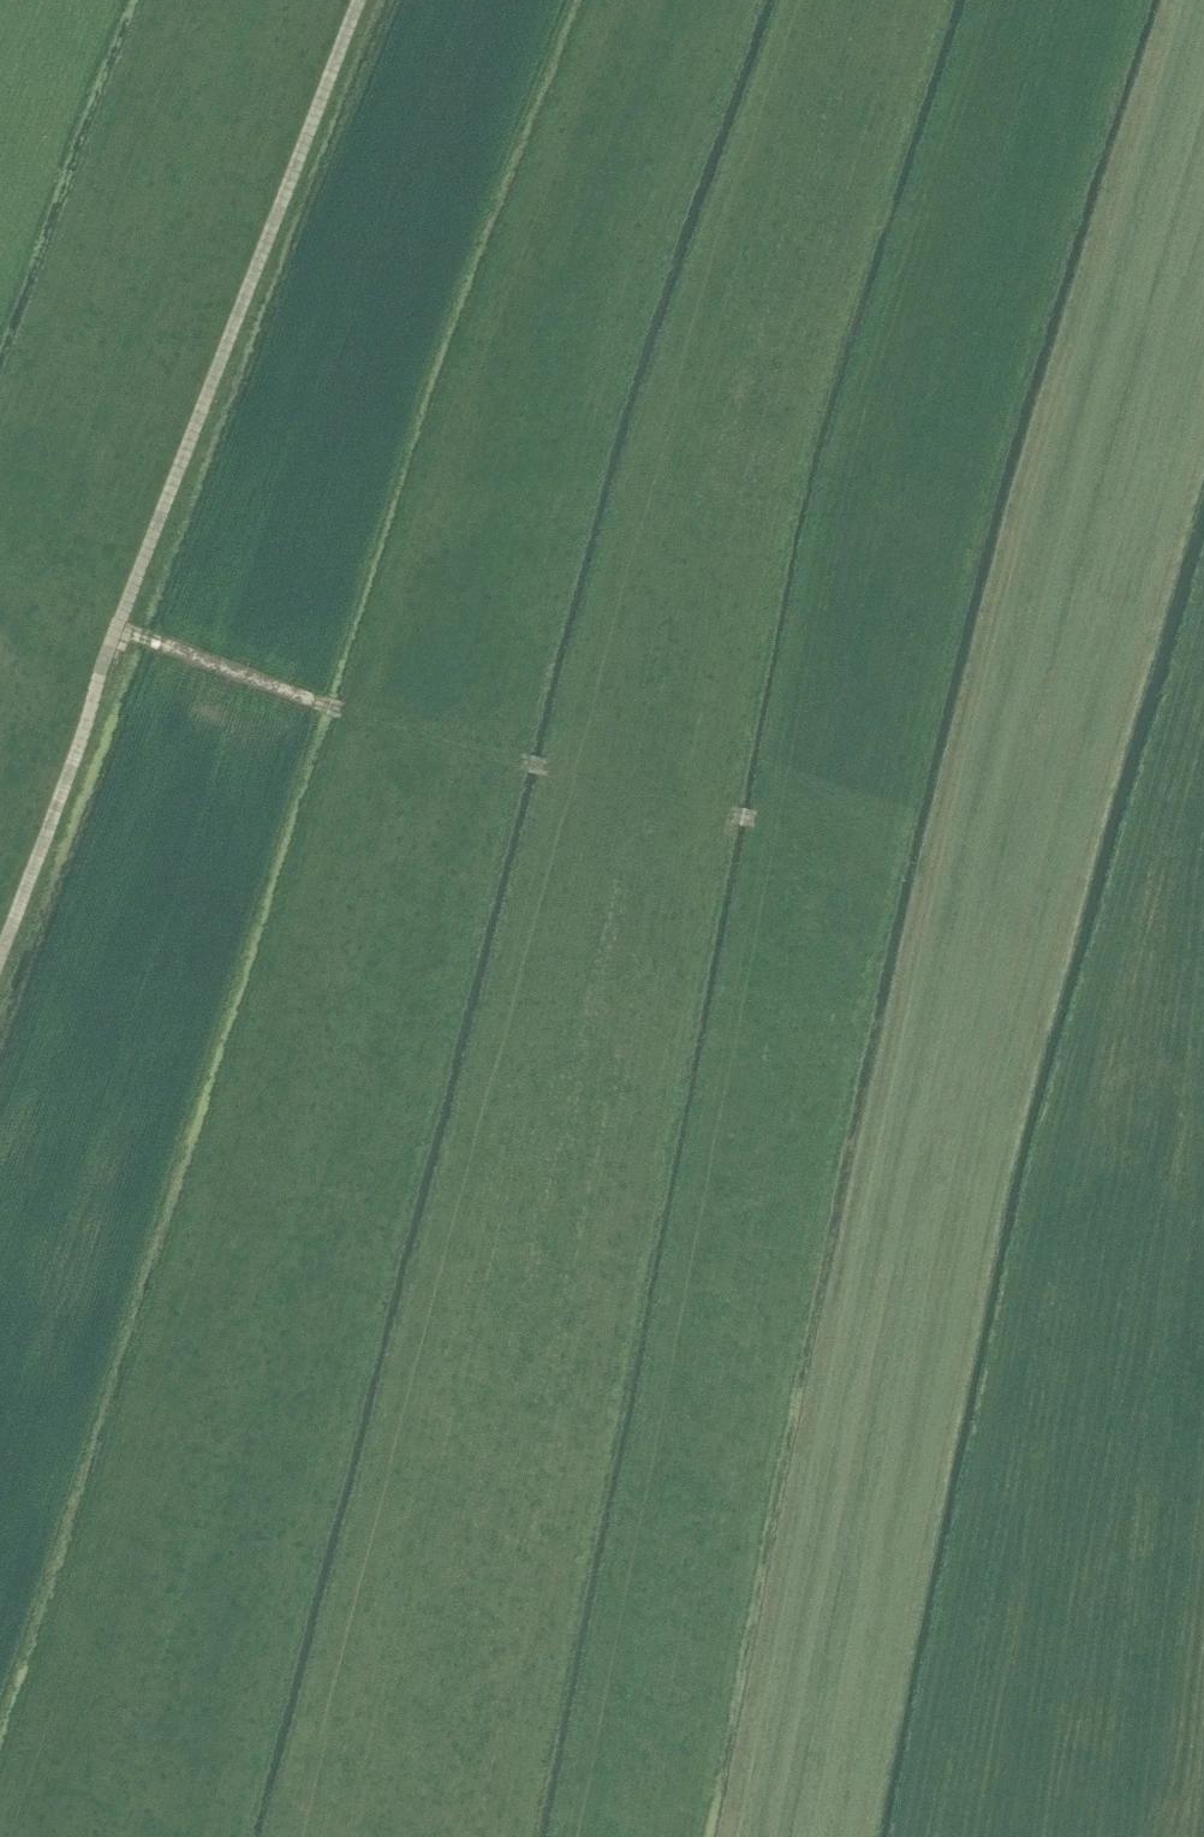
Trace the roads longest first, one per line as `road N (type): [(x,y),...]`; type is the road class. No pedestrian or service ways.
road 1 (track): [(0,946),(362,0)]
road 2 (track): [(116,632),(343,712),(761,819)]

